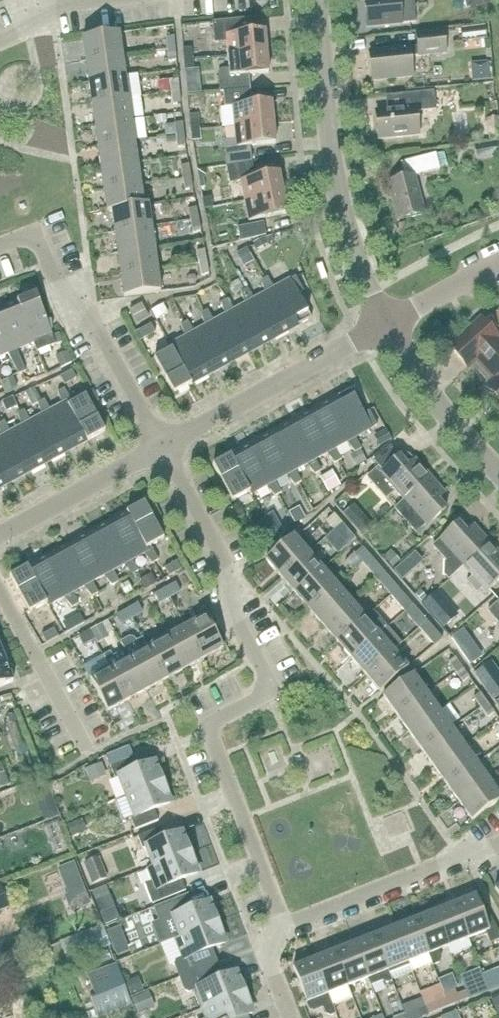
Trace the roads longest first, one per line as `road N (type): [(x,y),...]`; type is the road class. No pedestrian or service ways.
road 1 (residential): [(284,924),(213,737),(222,716),(269,683),(229,570),(162,448)]
road 2 (residential): [(386,323),(335,191),(315,0)]
road 3 (residential): [(0,244),(20,235),(43,245),(162,448)]
road 4 (residential): [(162,448),(386,323)]
road 5 (residential): [(284,924),(498,842)]
road 6 (residential): [(0,534),(162,448)]
road 7 (residential): [(498,468),(386,323)]
road 8 (unclassified): [(386,323),(498,266)]

